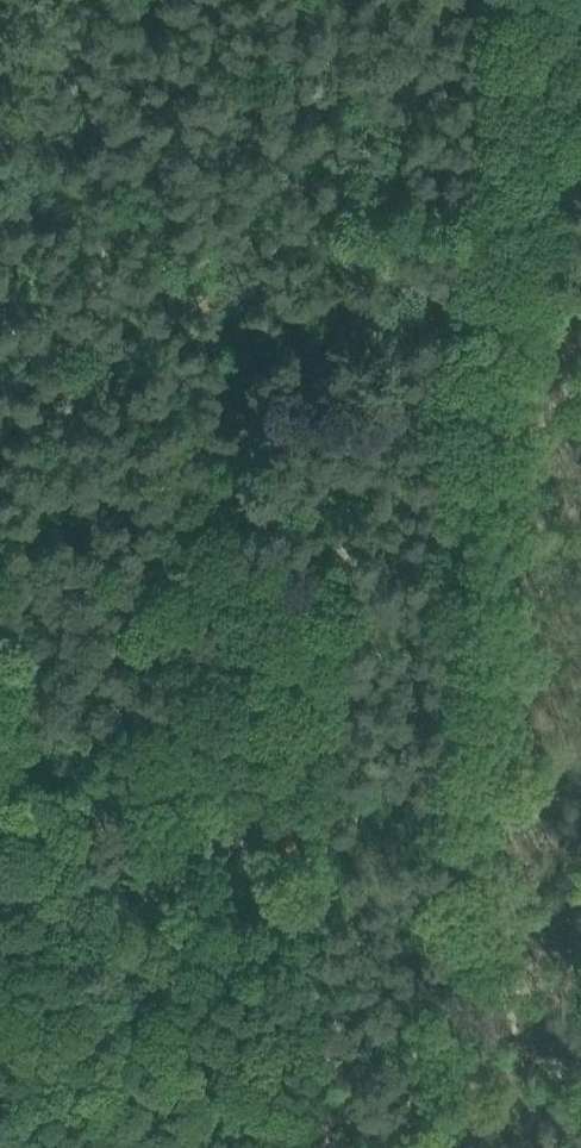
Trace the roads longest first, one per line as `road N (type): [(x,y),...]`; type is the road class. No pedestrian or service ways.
road 1 (track): [(449,1147),(500,622),(493,609),(557,0)]

